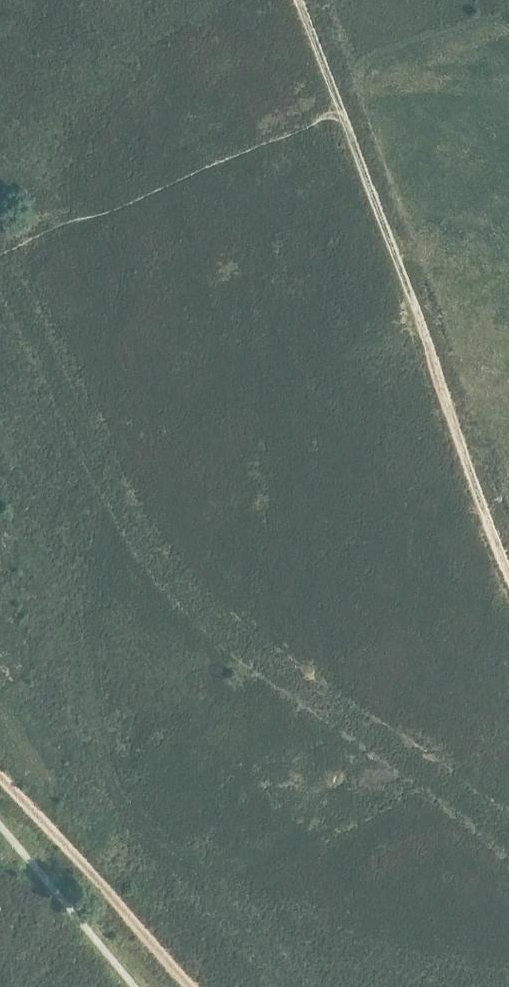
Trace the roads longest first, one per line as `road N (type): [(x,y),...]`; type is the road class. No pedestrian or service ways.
road 1 (track): [(508,576),(300,0)]
road 2 (track): [(191,986),(0,774)]

